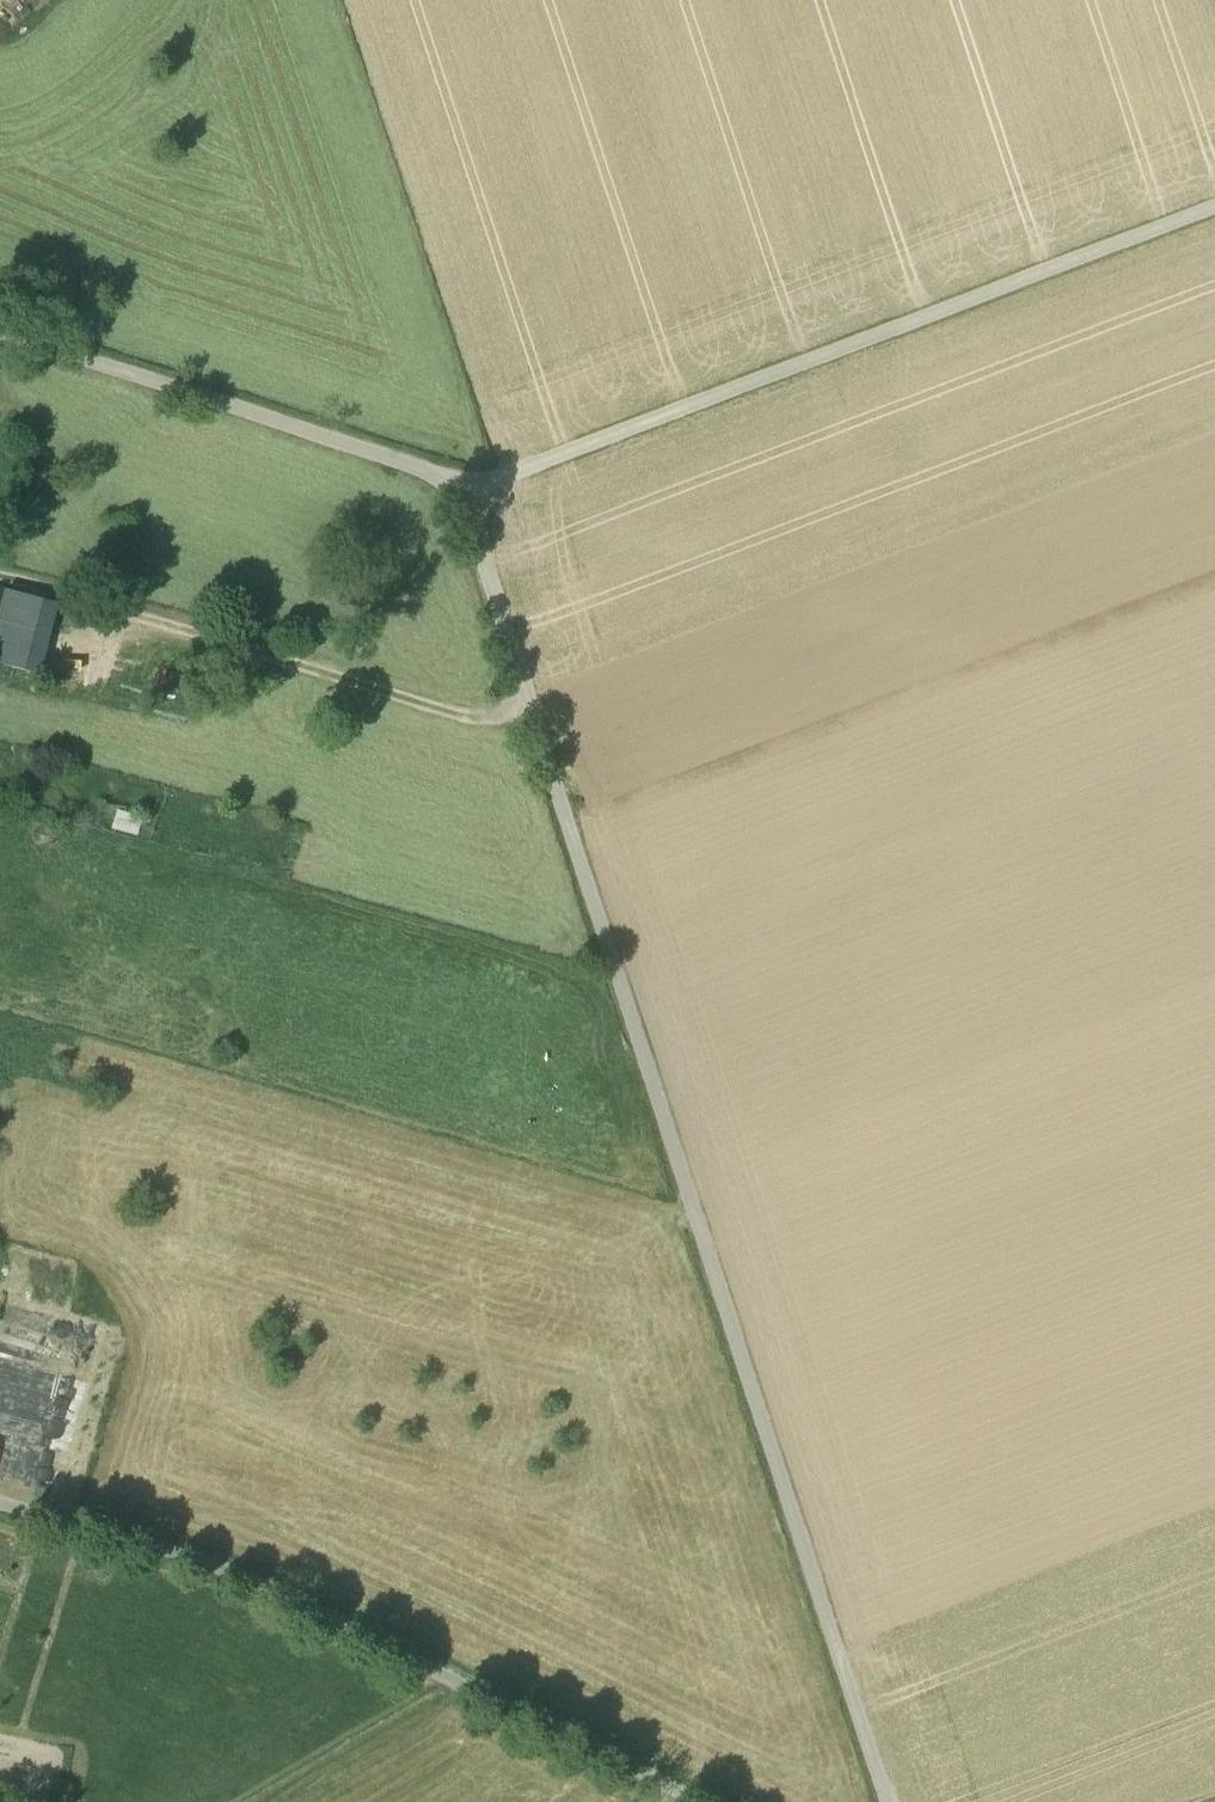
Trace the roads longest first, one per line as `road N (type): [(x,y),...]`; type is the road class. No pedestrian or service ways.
road 1 (track): [(458,487),(886,1801)]
road 2 (track): [(1214,226),(1113,269),(458,487)]
road 3 (track): [(0,1505),(214,1570),(696,1801)]
road 4 (track): [(0,333),(458,487)]

